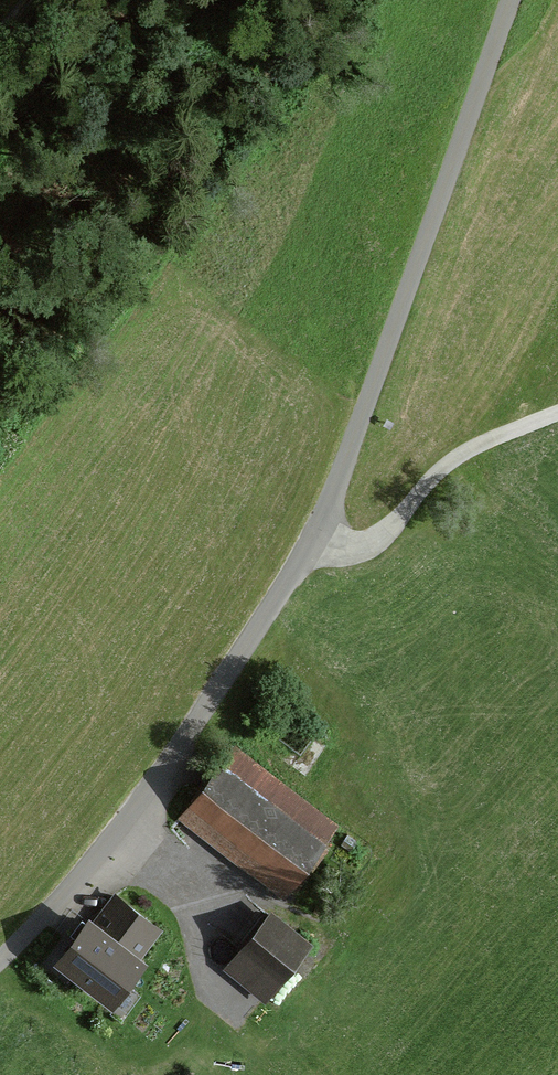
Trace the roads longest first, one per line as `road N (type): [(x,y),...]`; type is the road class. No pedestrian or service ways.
road 1 (tertiary): [(509,0),(313,538),(178,748),(0,959)]
road 2 (track): [(313,538),(366,543),(472,447),(557,414)]

